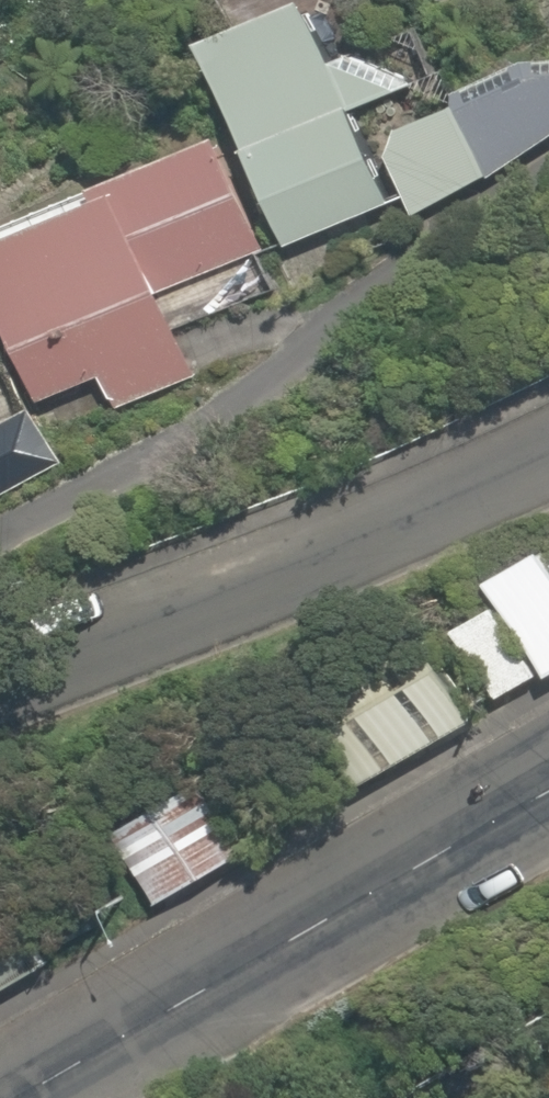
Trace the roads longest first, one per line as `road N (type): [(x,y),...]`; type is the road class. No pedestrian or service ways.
road 1 (residential): [(0,686),(116,651),(548,442)]
road 2 (tertiary): [(548,803),(27,1097)]

